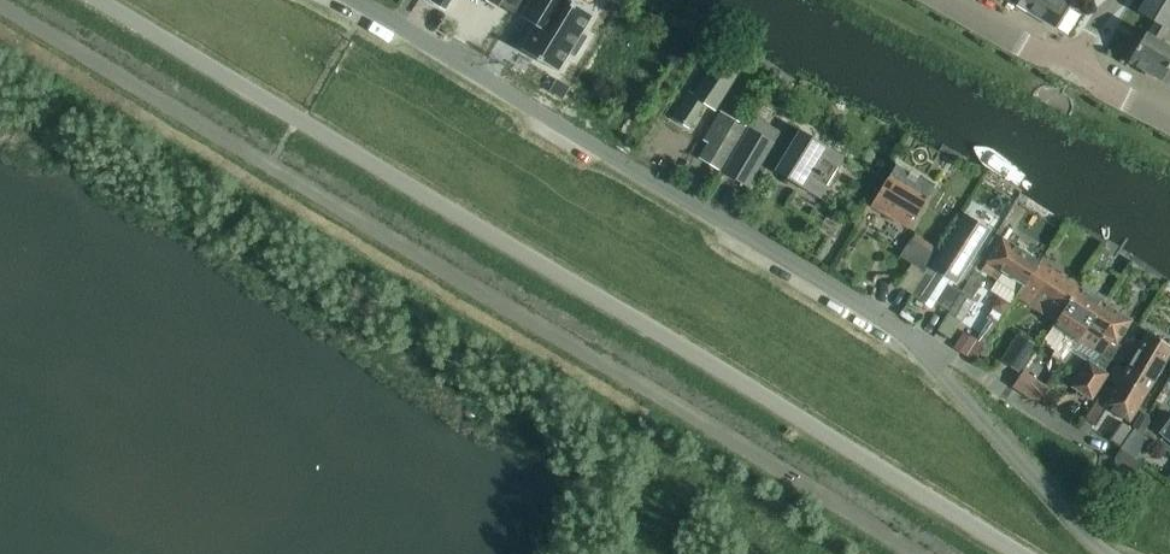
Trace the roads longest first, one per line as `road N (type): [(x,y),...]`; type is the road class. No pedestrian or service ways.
road 1 (residential): [(1109,553),(941,359),(906,331),(357,0)]
road 2 (unclassified): [(101,0),(801,419)]
road 3 (unclassified): [(1022,553),(801,419)]
road 4 (unclassified): [(1075,57),(1015,39),(946,0)]

